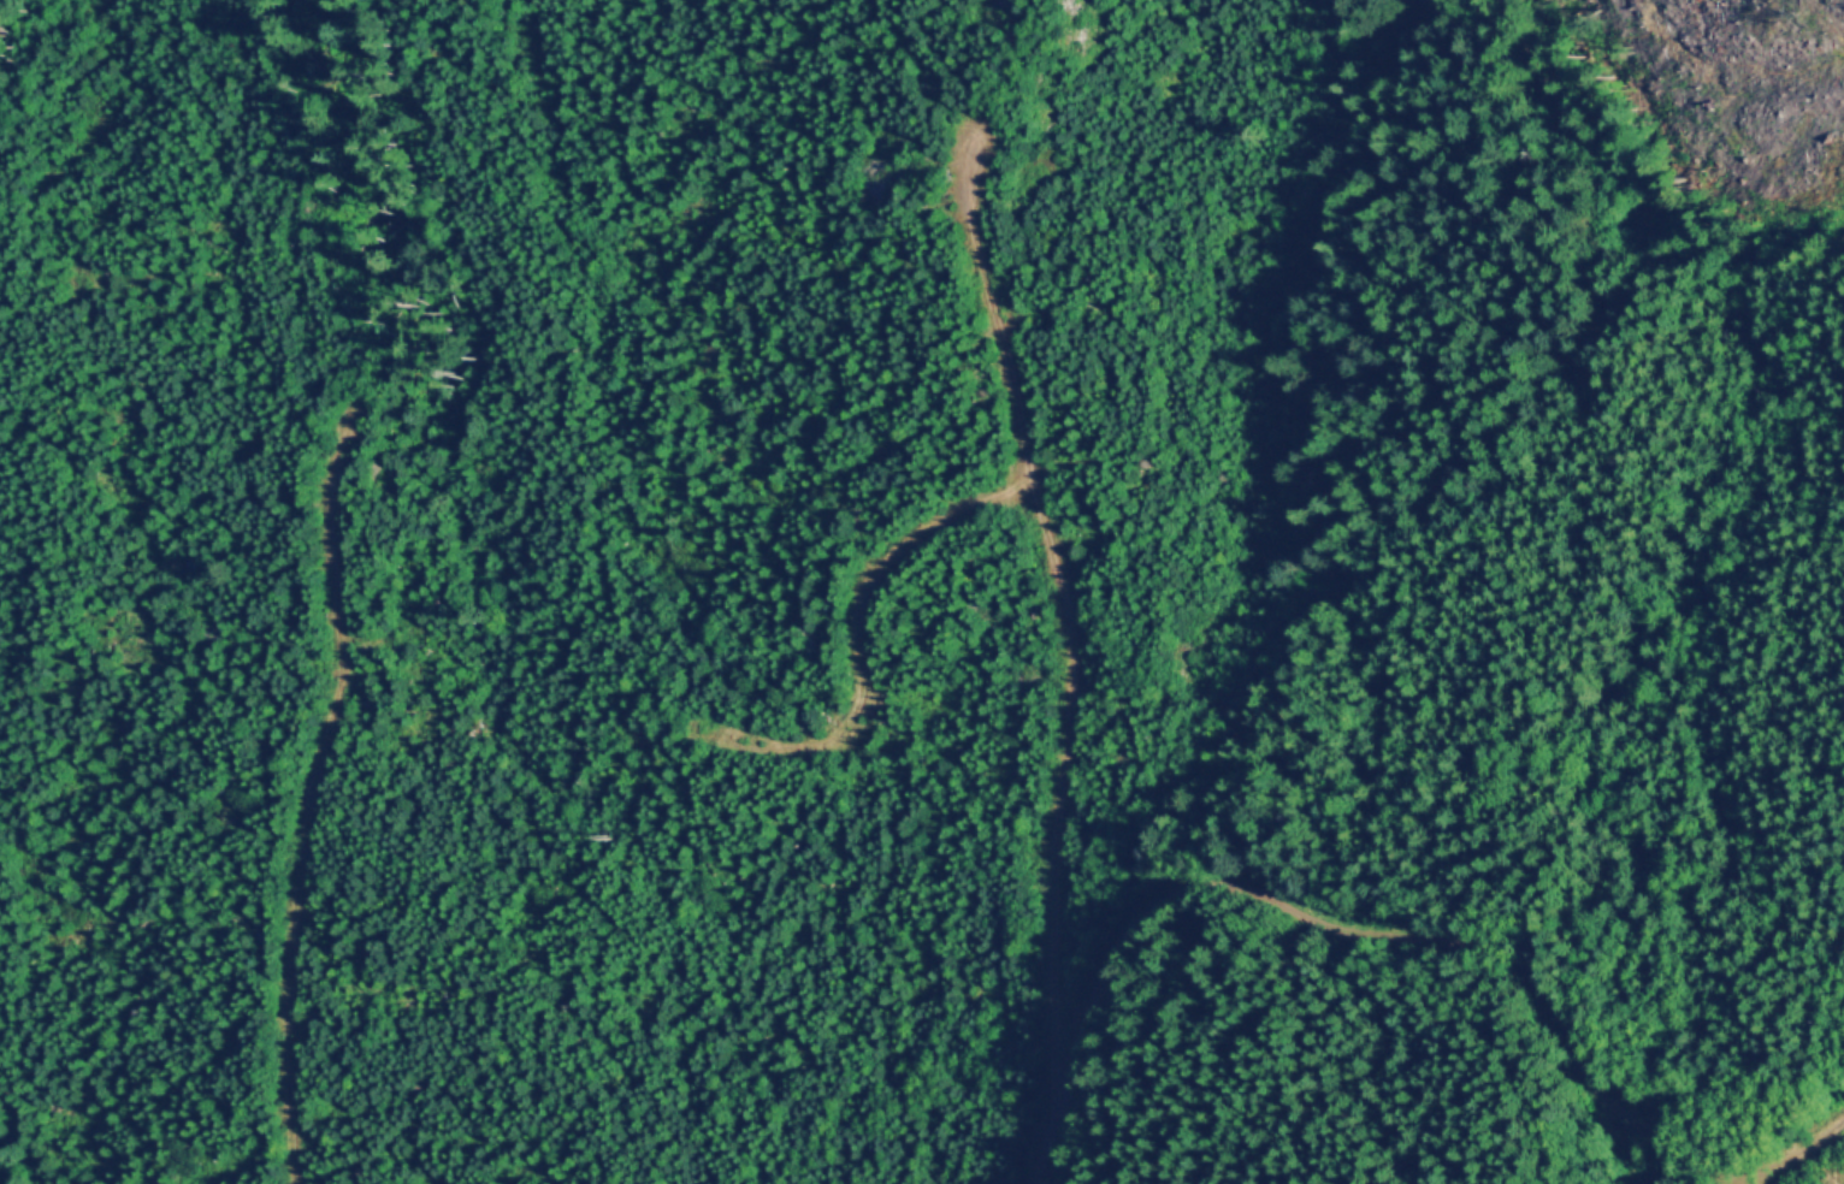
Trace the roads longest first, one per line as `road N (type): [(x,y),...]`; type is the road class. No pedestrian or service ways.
road 1 (track): [(1843,1090),(1797,1142),(1747,1164),(1702,1164),(1627,1139),(1576,1090),(1520,994),(1488,969),(1324,929),(1224,882),(1143,905),(1110,954),(1027,1183)]
road 2 (track): [(1054,1106),(1051,856),(1066,641),(968,209),(967,171),(979,129)]
road 3 (track): [(299,1183),(284,1011),(306,799),(337,657),(327,487),(364,397)]

